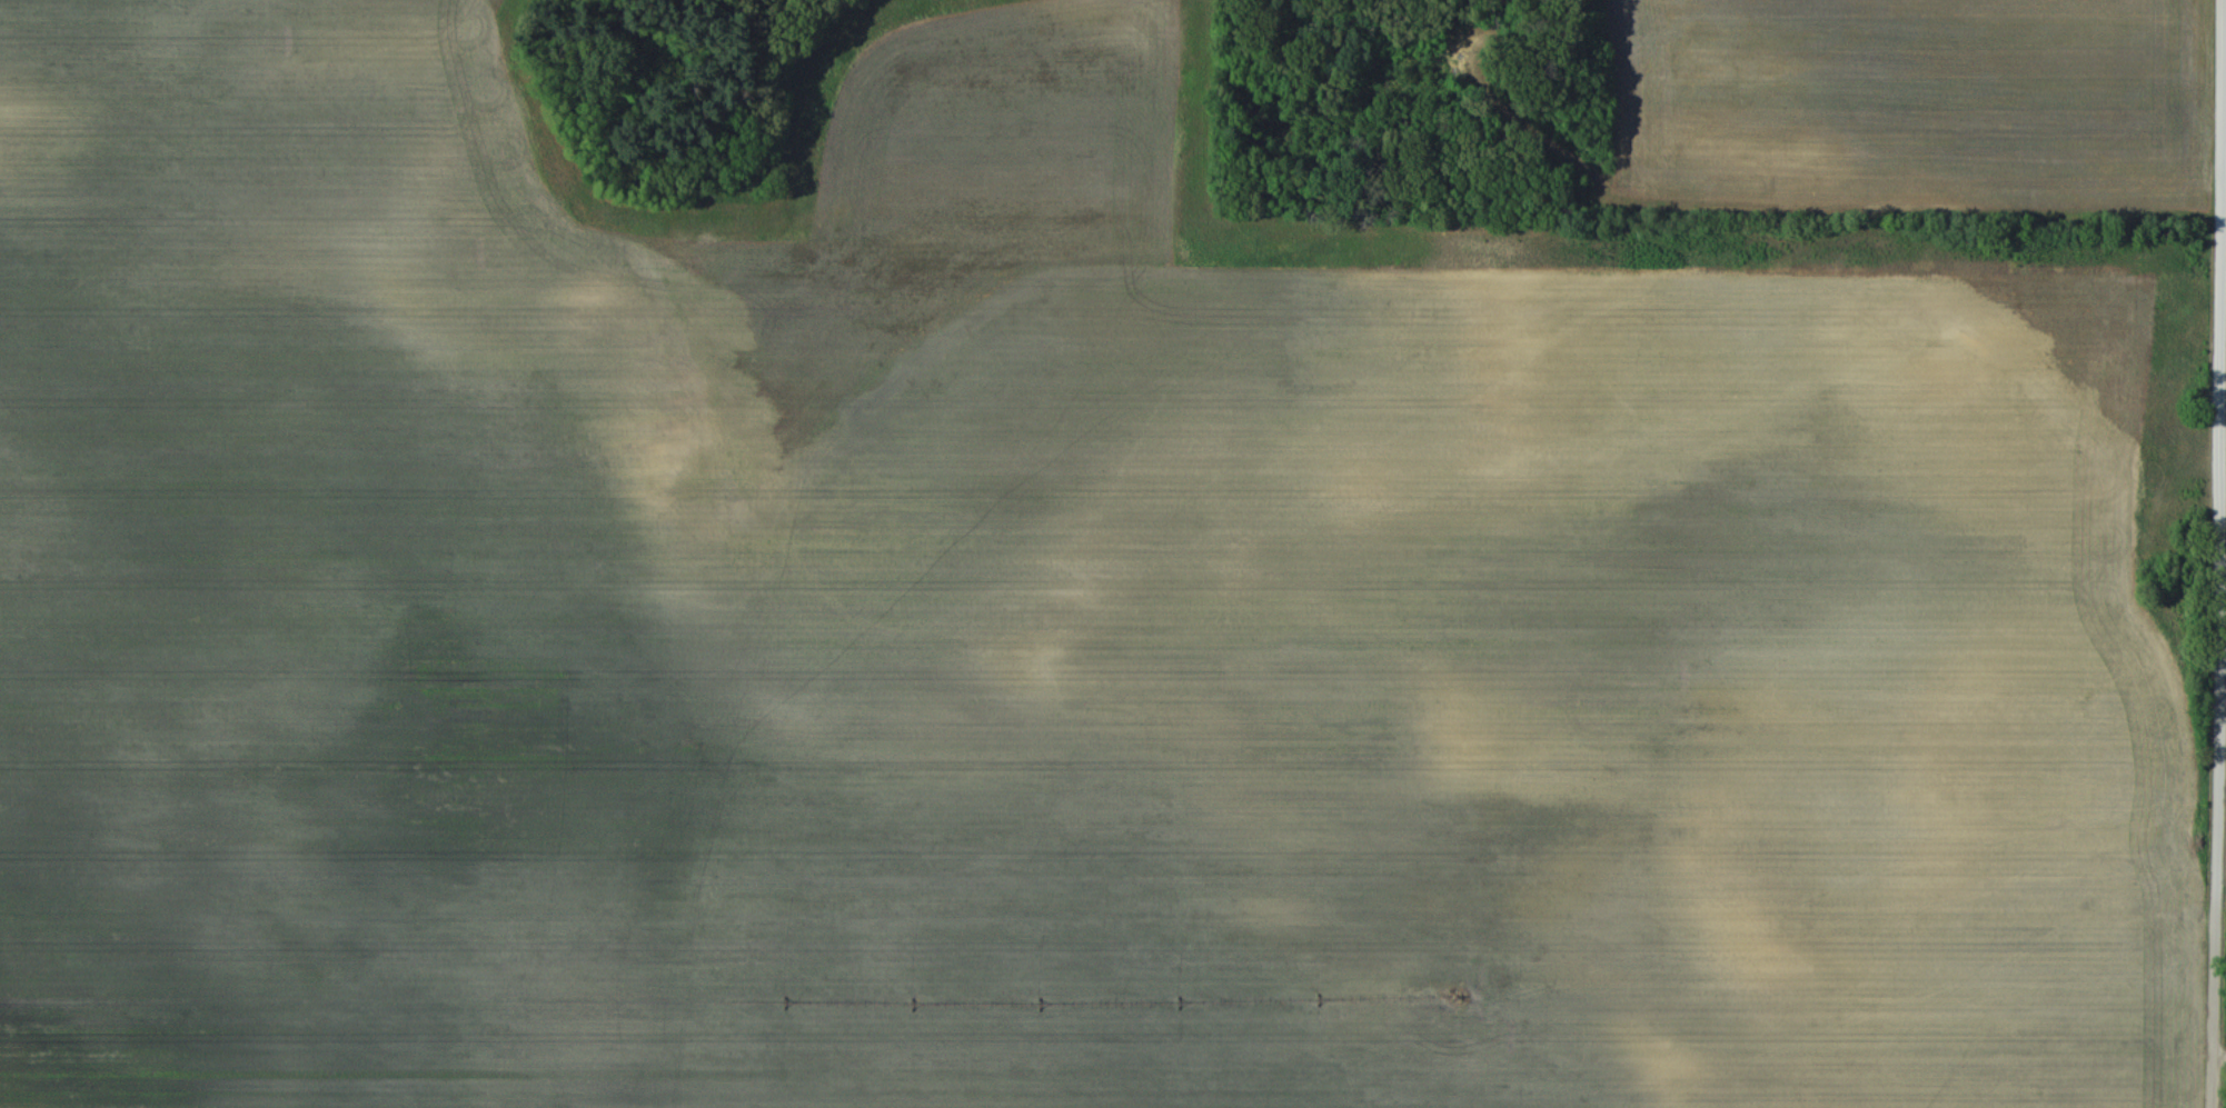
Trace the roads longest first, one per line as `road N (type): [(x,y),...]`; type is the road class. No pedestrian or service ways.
road 1 (residential): [(2216,1107),(2221,0)]

